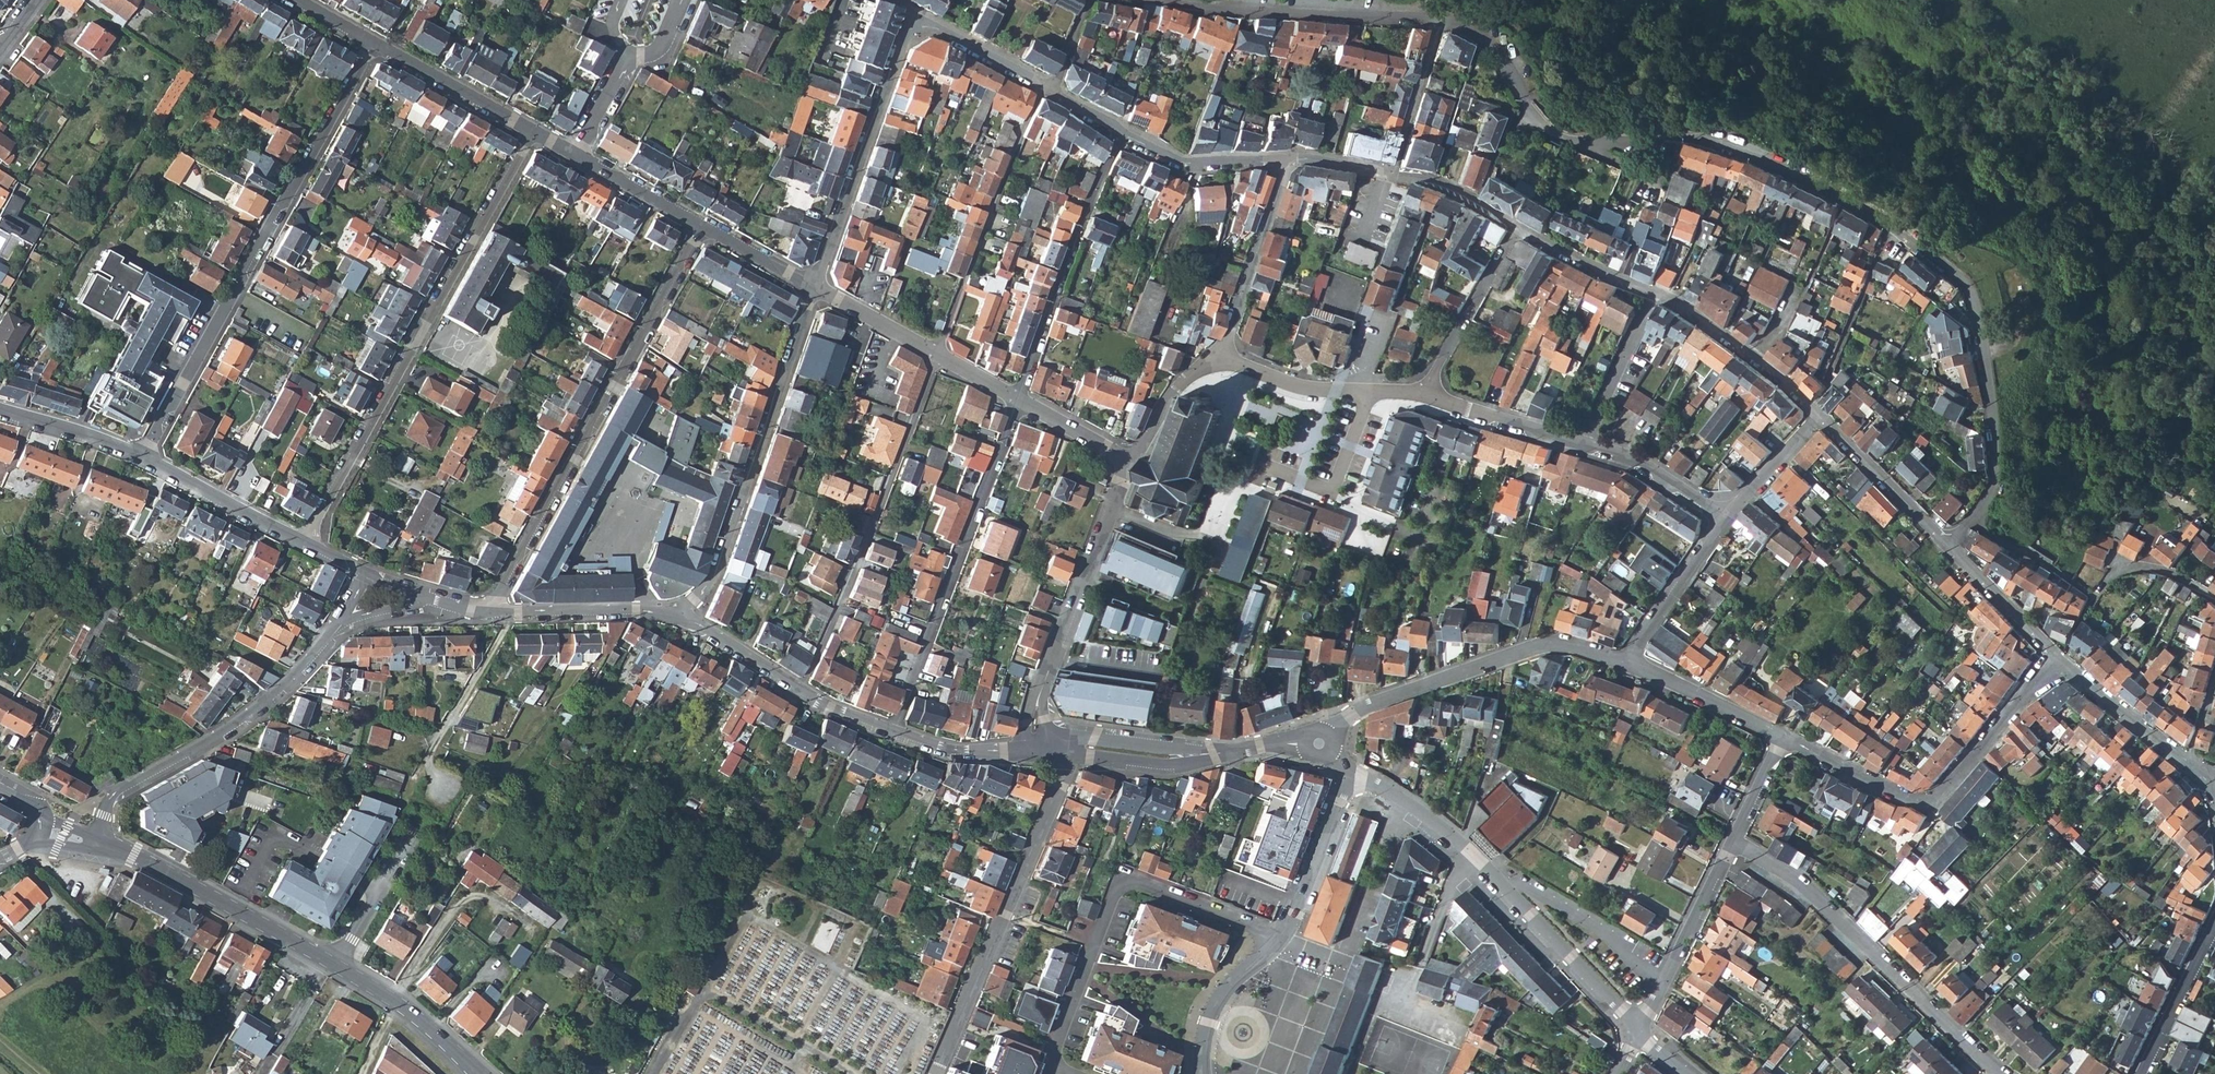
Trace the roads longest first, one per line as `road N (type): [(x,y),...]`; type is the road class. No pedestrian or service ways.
road 1 (residential): [(1969,521),(1987,500),(1995,448),(1967,282),(1892,227),(1749,154),(1709,140),(1566,138),(1535,116)]
road 2 (residential): [(373,43),(143,456)]
road 3 (residential): [(534,130),(303,541)]
road 4 (tertiary): [(477,1073),(377,989),(101,840)]
road 5 (residential): [(494,610),(703,224)]
road 6 (residential): [(799,687),(849,584),(938,355)]
road 7 (residential): [(815,285),(727,543),(683,616)]
road 8 (residential): [(894,729),(1021,399)]
road 9 (residential): [(1997,1073),(1803,884),(1733,840)]
road 10 (residential): [(2062,661),(1938,796),(1893,796),(1783,737)]
road 11 (residential): [(1054,748),(1060,785),(937,1073)]
road 12 (residential): [(1249,923),(1142,882),(1123,884),(1055,1052),(1055,1066),(1072,1073)]
road 13 (residential): [(1639,1032),(1476,857),(1397,796)]
road 14 (residential): [(1629,663),(1536,648),(1350,715),(1320,743)]
road 15 (residential): [(101,840),(118,790),(222,734),(340,625)]
road 16 (residential): [(934,353),(1042,79)]
road 17 (residential): [(914,9),(815,285)]
road 18 (residential): [(1018,398),(1122,130)]
road 19 (residential): [(1435,19),(1154,0)]
road 20 (residential): [(1133,462),(1042,688)]
road 21 (residential): [(1733,840),(1639,1032)]
road 22 (residential): [(1218,359),(1293,386),(1423,395)]
road 23 (residential): [(1218,359),(1278,195),(1281,162)]
road 24 (residential): [(1423,395),(1518,227)]
road 25 (residential): [(494,610),(683,616)]
road 26 (residential): [(534,130),(373,43)]
road 27 (residential): [(143,456),(303,541)]
road 28 (residential): [(1054,748),(1171,765),(1232,751)]
road 29 (residential): [(1948,543),(1819,417)]
road 30 (residential): [(1232,751),(1085,738),(1054,748)]
road 31 (residential): [(1423,395),(1589,447)]
road 32 (residential): [(1783,737),(1629,663)]
road 33 (residential): [(1723,521),(1629,663)]
road 34 (residential): [(1281,162),(1184,165),(1122,130)]
road 35 (residential): [(1397,796),(1340,953)]
road 36 (residential): [(1651,294),(1589,447)]
road 37 (residential): [(2062,661),(1948,543)]
road 38 (residential): [(2142,1073),(2214,927)]
road 39 (residential): [(1435,19),(1390,174)]
road 40 (residential): [(2186,761),(2062,661)]
road 41 (residential): [(1589,447),(1647,469),(1723,521)]
road 42 (residential): [(0,408),(143,456)]
road 43 (residential): [(1296,913),(1349,772)]
road 44 (residential): [(1651,294),(1518,227)]
road 45 (residential): [(703,224),(574,152)]
road 46 (residential): [(1042,79),(914,9)]
road 47 (residential): [(1535,116),(1482,42),(1435,19)]
road 48 (residential): [(1819,417),(1723,521)]
road 49 (residential): [(2093,598),(2120,570),(2155,570),(2214,602)]
road 50 (residential): [(934,353),(815,285)]
road 51 (residential): [(683,616),(799,687)]
road 52 (residential): [(1133,462),(1174,394),(1218,359)]
road 53 (residential): [(894,729),(953,749),(1022,751)]
road 54 (residential): [(1133,462),(1021,399)]
road 55 (residential): [(815,285),(703,224)]

